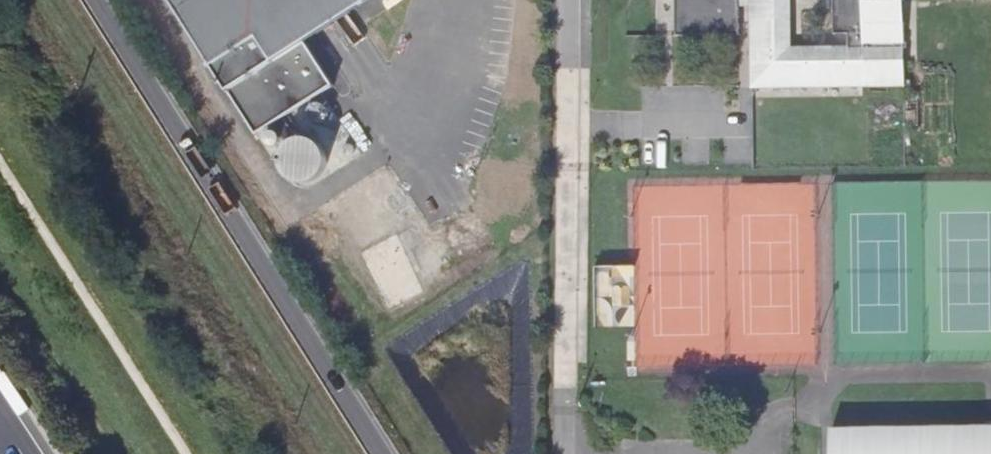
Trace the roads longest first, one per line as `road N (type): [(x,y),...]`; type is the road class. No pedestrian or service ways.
road 1 (primary): [(405,453),(111,0)]
road 2 (unclassified): [(567,168),(567,0)]

